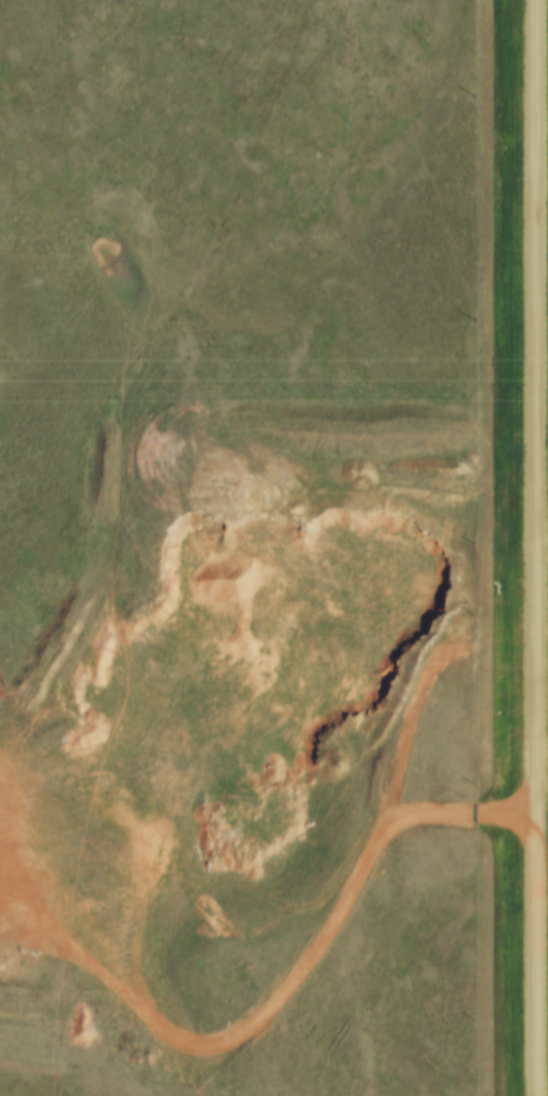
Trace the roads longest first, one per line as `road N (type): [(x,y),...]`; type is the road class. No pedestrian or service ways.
road 1 (residential): [(531,0),(539,1095)]

